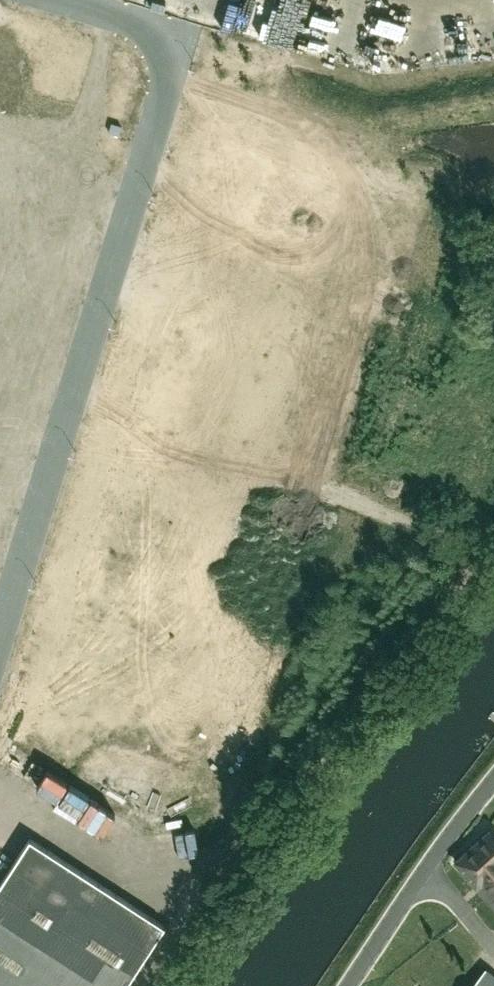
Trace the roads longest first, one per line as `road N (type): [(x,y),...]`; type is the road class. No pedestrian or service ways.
road 1 (unclassified): [(347,985),(493,783)]

